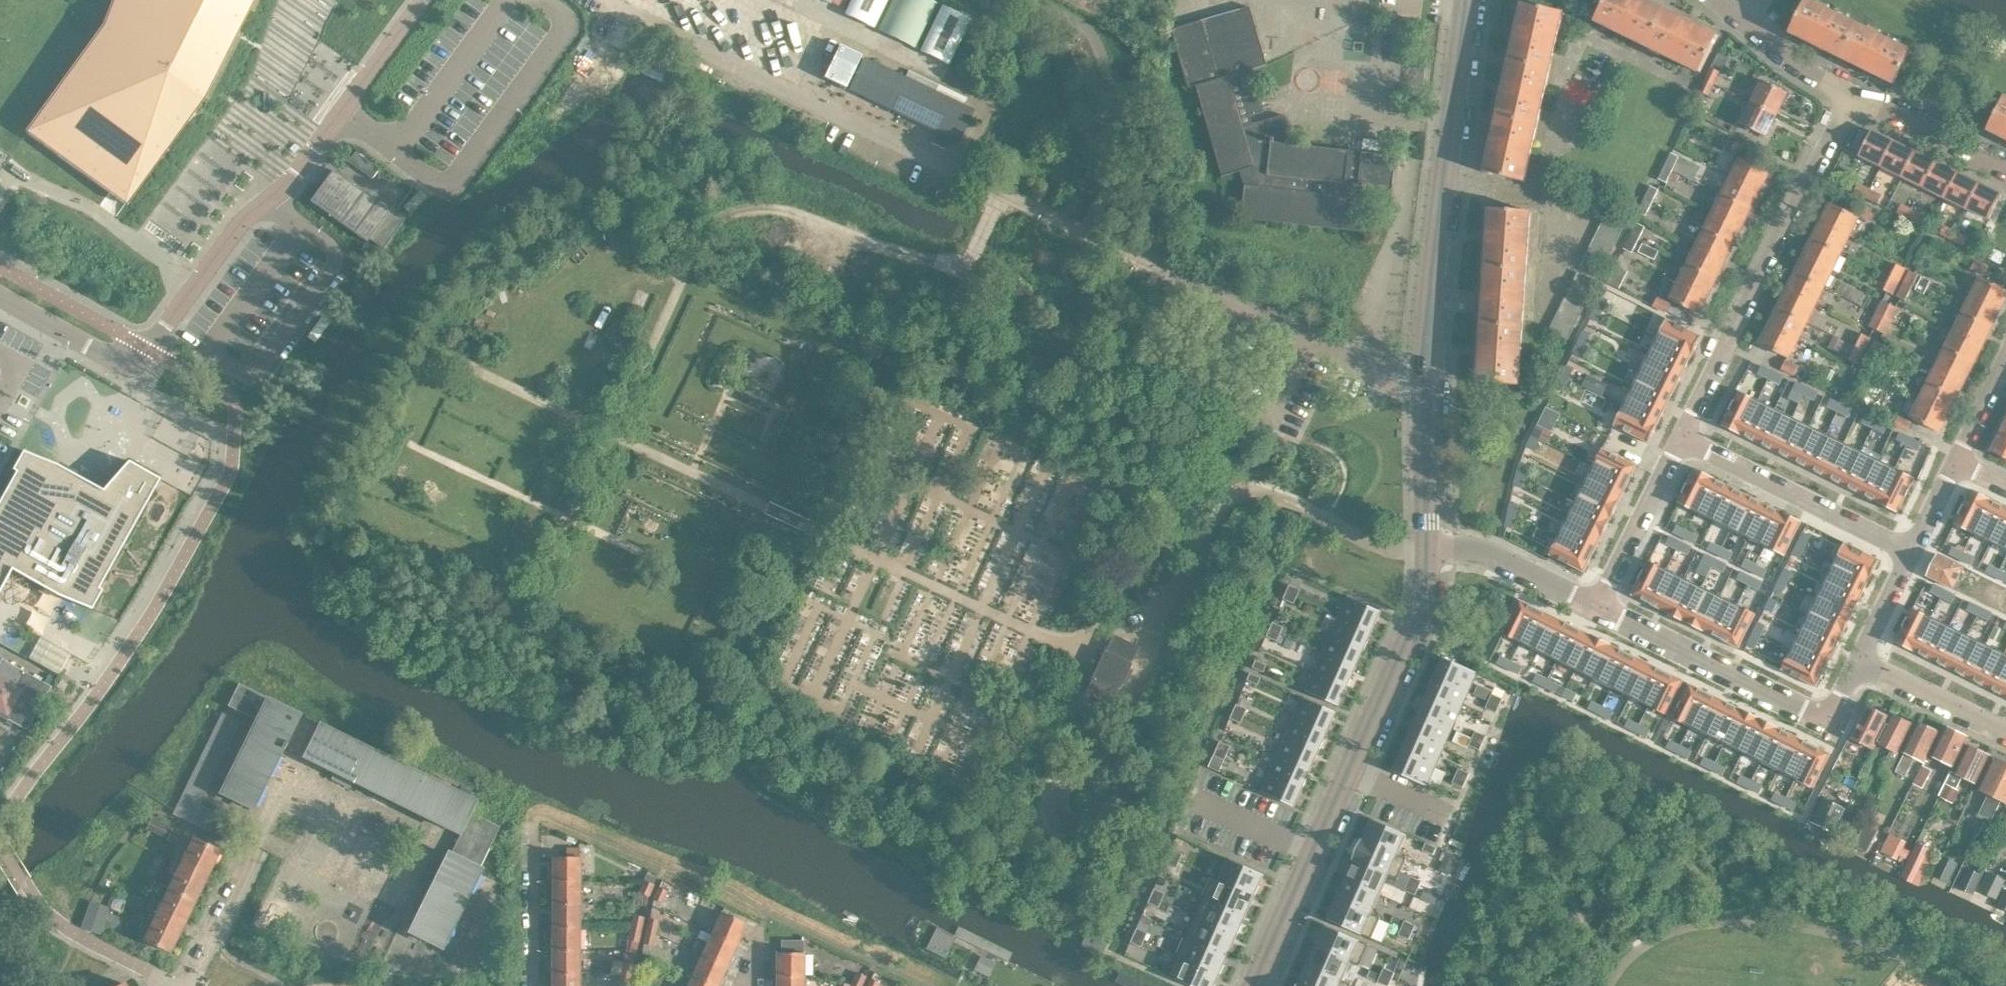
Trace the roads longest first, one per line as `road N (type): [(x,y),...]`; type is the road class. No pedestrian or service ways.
road 1 (unclassified): [(422,0),(295,175),(242,223),(143,356),(119,361),(0,296)]
road 2 (residential): [(1429,556),(1429,305),(1467,0)]
road 3 (residential): [(1254,985),(1411,635),(1429,556)]
road 4 (residential): [(1681,439),(1848,94)]
road 5 (residential): [(1857,658),(1825,723),(1595,608)]
road 6 (residential): [(1908,550),(1681,439)]
road 7 (residential): [(1595,608),(1681,439)]
road 8 (residential): [(1595,608),(1501,561),(1465,552),(1429,556)]
road 9 (residential): [(2005,170),(1848,94)]
road 10 (residential): [(2005,731),(1857,658)]
road 11 (residential): [(529,823),(530,985)]
road 12 (residential): [(1848,94),(1719,0)]
road 13 (residential): [(184,985),(257,851)]
road 14 (residential): [(1952,459),(2005,350)]

